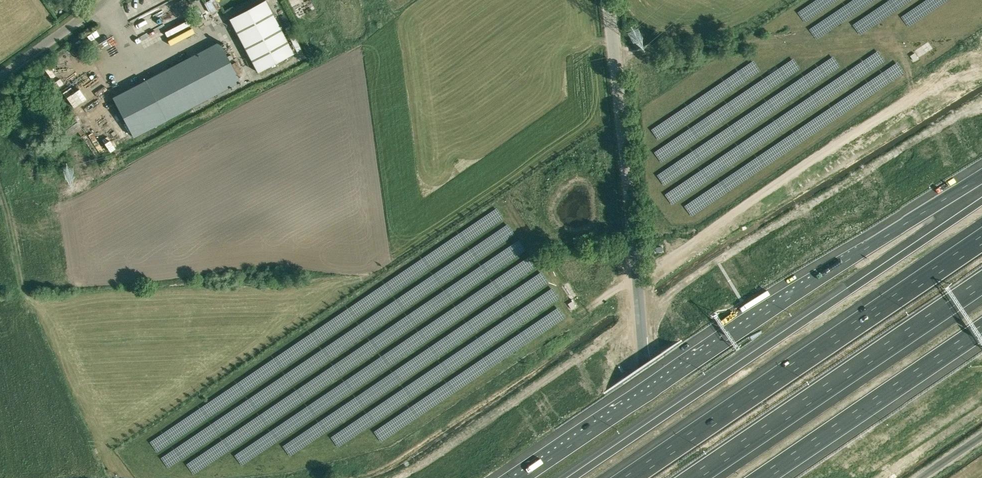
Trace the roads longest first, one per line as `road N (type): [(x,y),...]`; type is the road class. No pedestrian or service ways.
road 1 (motorway): [(981,175),(522,477)]
road 2 (motorway): [(981,201),(572,477)]
road 3 (unclassified): [(655,477),(608,0)]
road 4 (motorway): [(981,239),(630,477)]
road 5 (motorway): [(693,477),(981,282)]
road 6 (motorway): [(756,477),(981,325)]
road 7 (unclassified): [(0,77),(107,0)]

